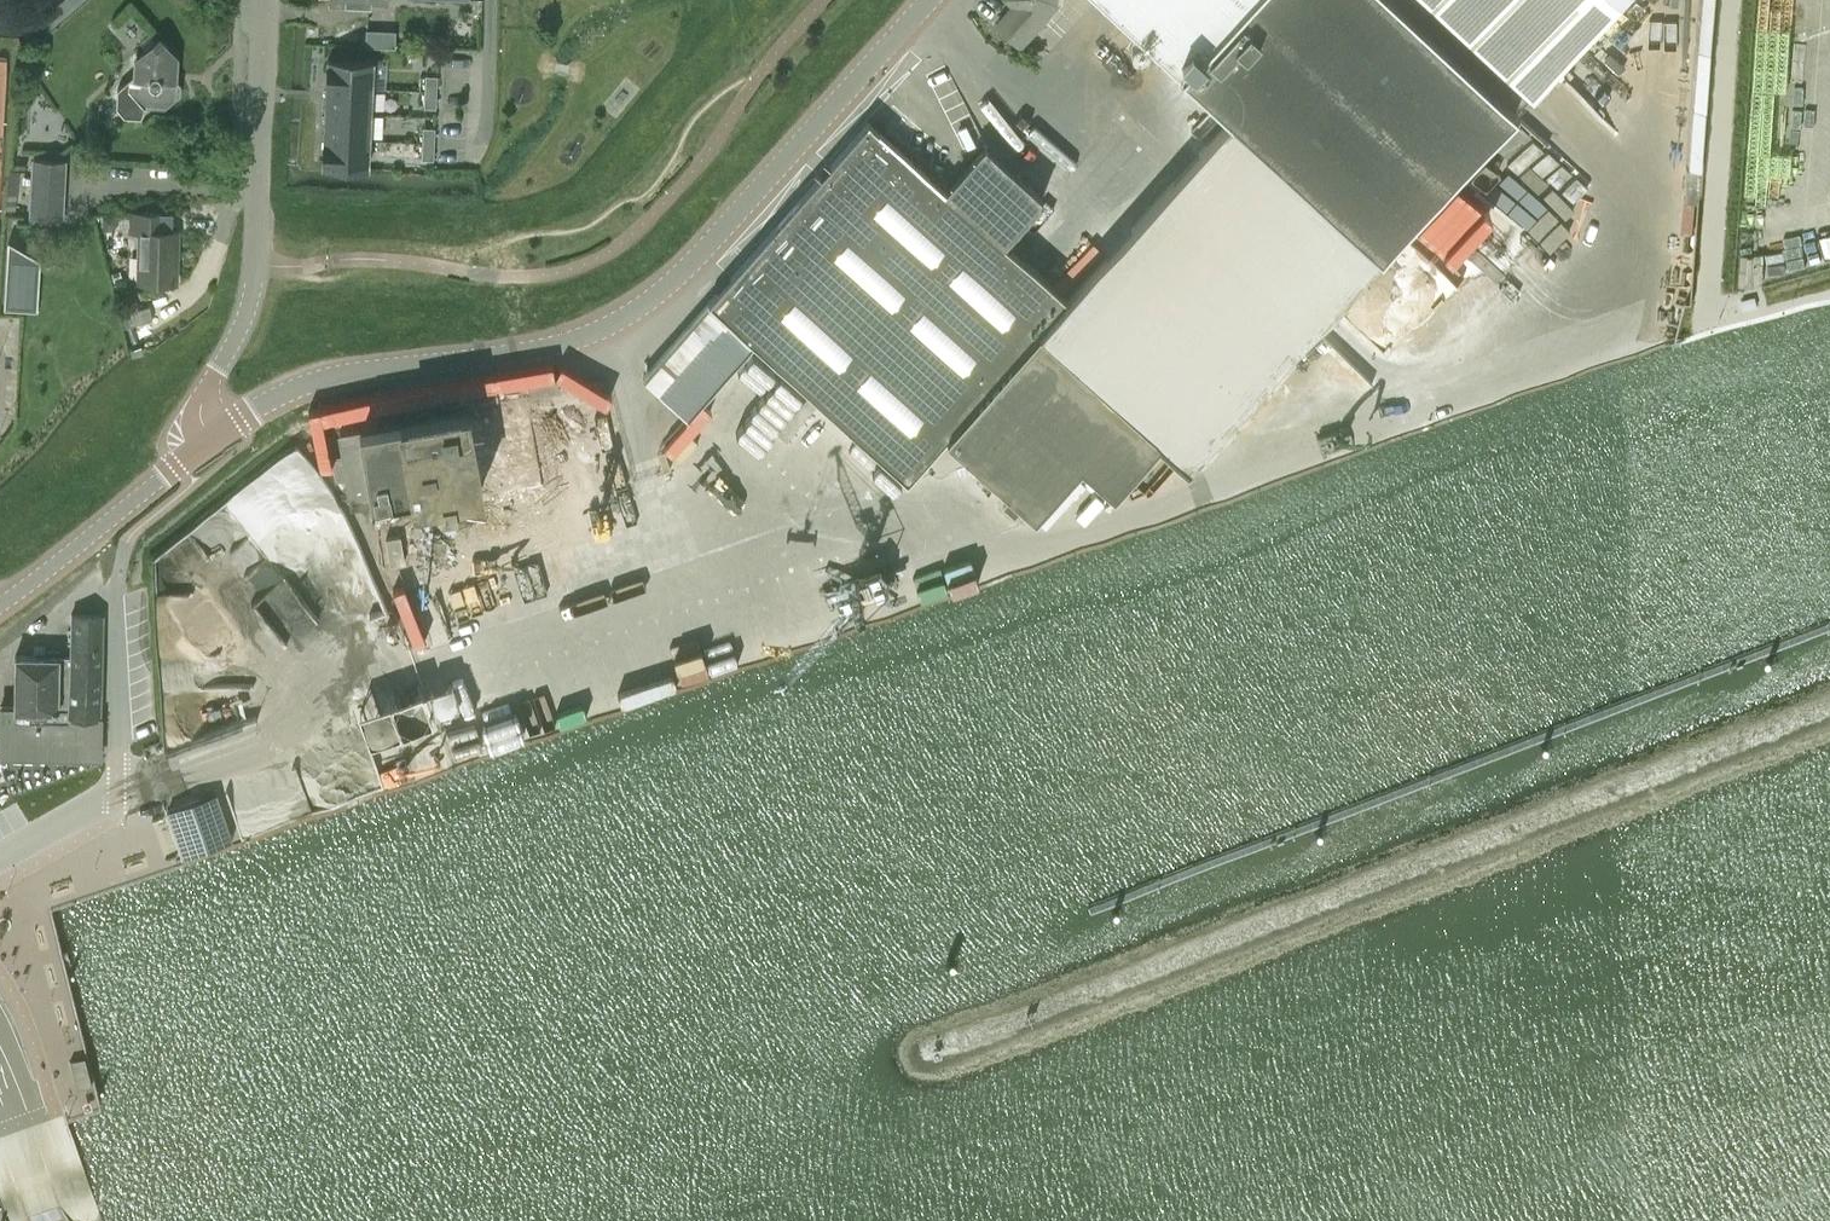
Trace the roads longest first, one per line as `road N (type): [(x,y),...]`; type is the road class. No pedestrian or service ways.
road 1 (tertiary): [(211,442),(321,376),(527,353),(601,330),(639,307),(694,259),(929,0)]
road 2 (unclassified): [(211,442),(203,406),(254,263),(262,0)]
road 3 (tertiary): [(0,604),(211,442)]
road 4 (residential): [(472,162),(483,0)]

